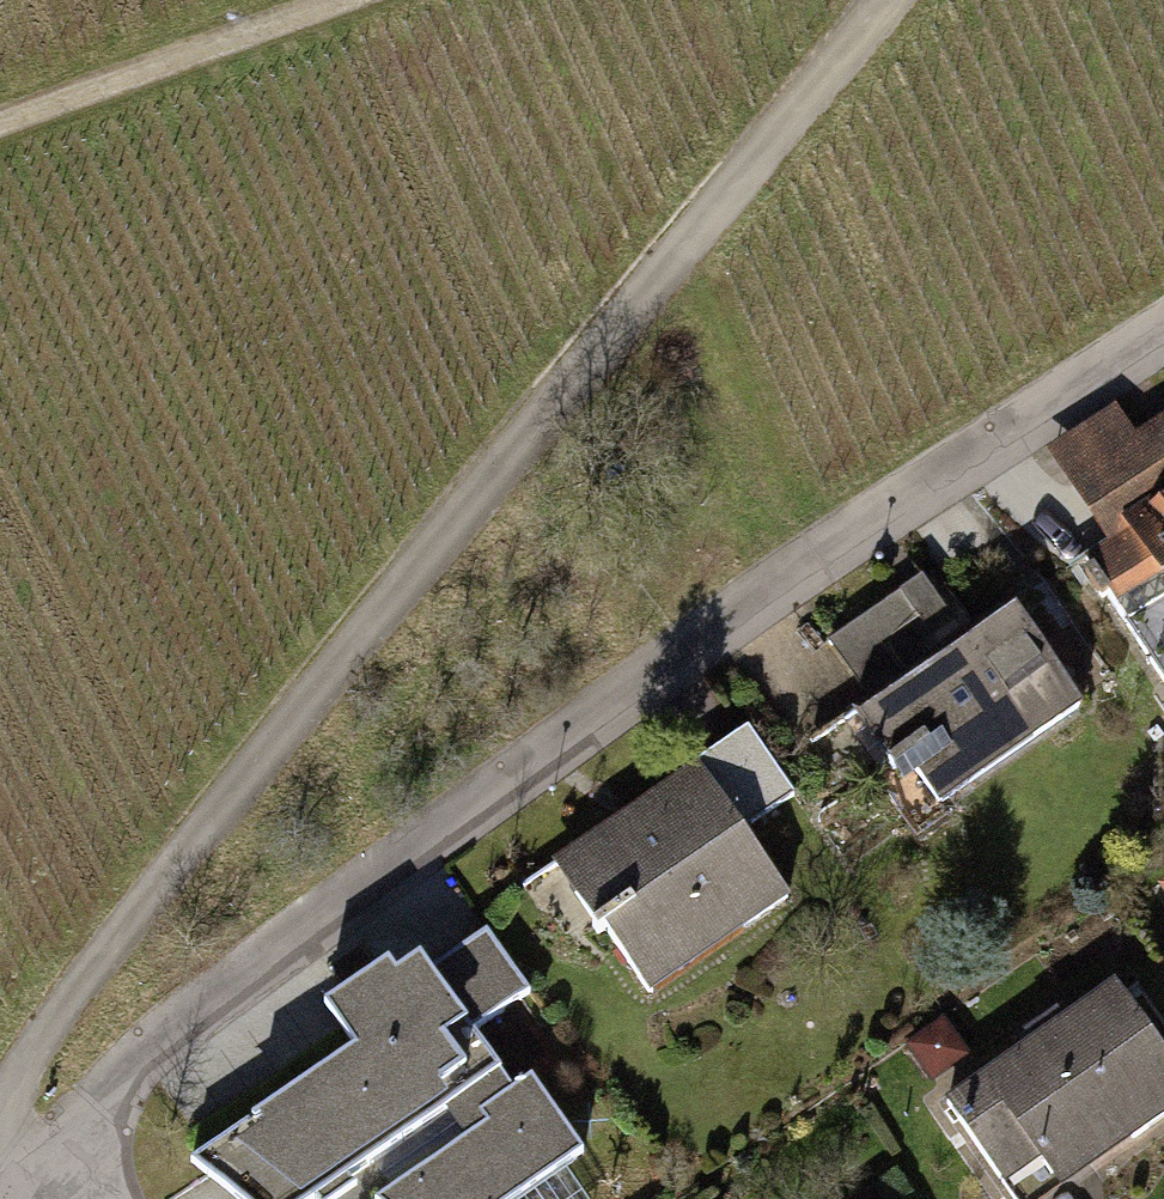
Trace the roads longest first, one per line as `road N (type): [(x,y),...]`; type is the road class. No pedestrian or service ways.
road 1 (residential): [(1163,331),(435,815),(209,991),(2,1198)]
road 2 (track): [(0,1085),(181,835),(875,0)]
road 3 (track): [(303,0),(0,112)]

